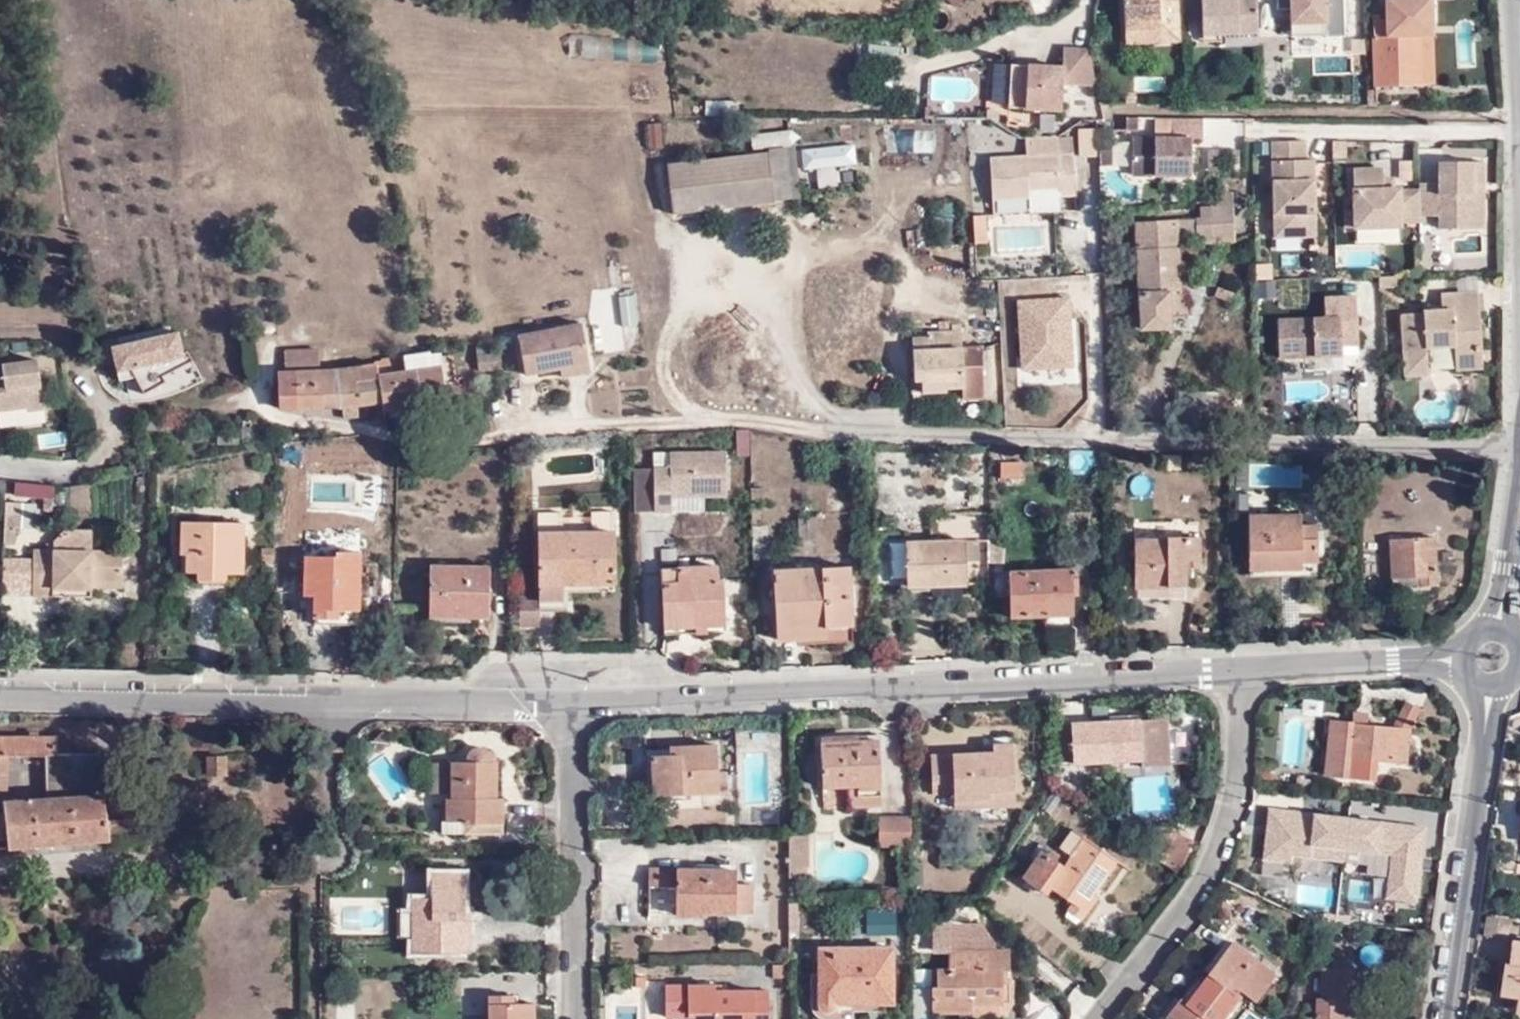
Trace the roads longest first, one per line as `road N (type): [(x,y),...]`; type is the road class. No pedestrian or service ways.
road 1 (residential): [(1519,443),(865,428),(740,413),(504,426)]
road 2 (residential): [(1237,667),(580,702)]
road 3 (residential): [(580,702),(0,692)]
road 4 (residential): [(1237,667),(1232,818),(1209,886),(1097,1018)]
road 5 (residential): [(1441,1018),(1498,653)]
road 6 (residential): [(580,702),(583,1018)]
road 7 (residential): [(1498,653),(1237,667)]
road 8 (residential): [(1498,653),(1519,509)]

